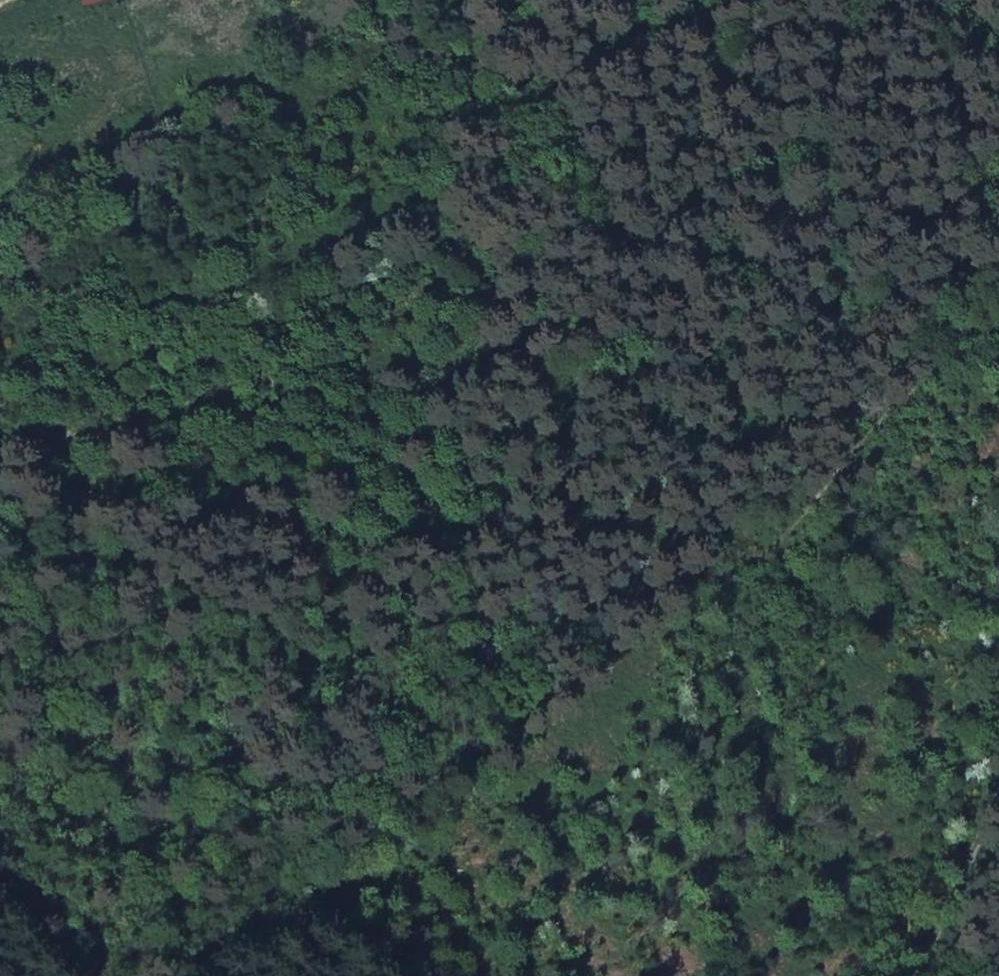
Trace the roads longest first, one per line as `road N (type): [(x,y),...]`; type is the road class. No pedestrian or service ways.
road 1 (track): [(998,809),(910,975)]

